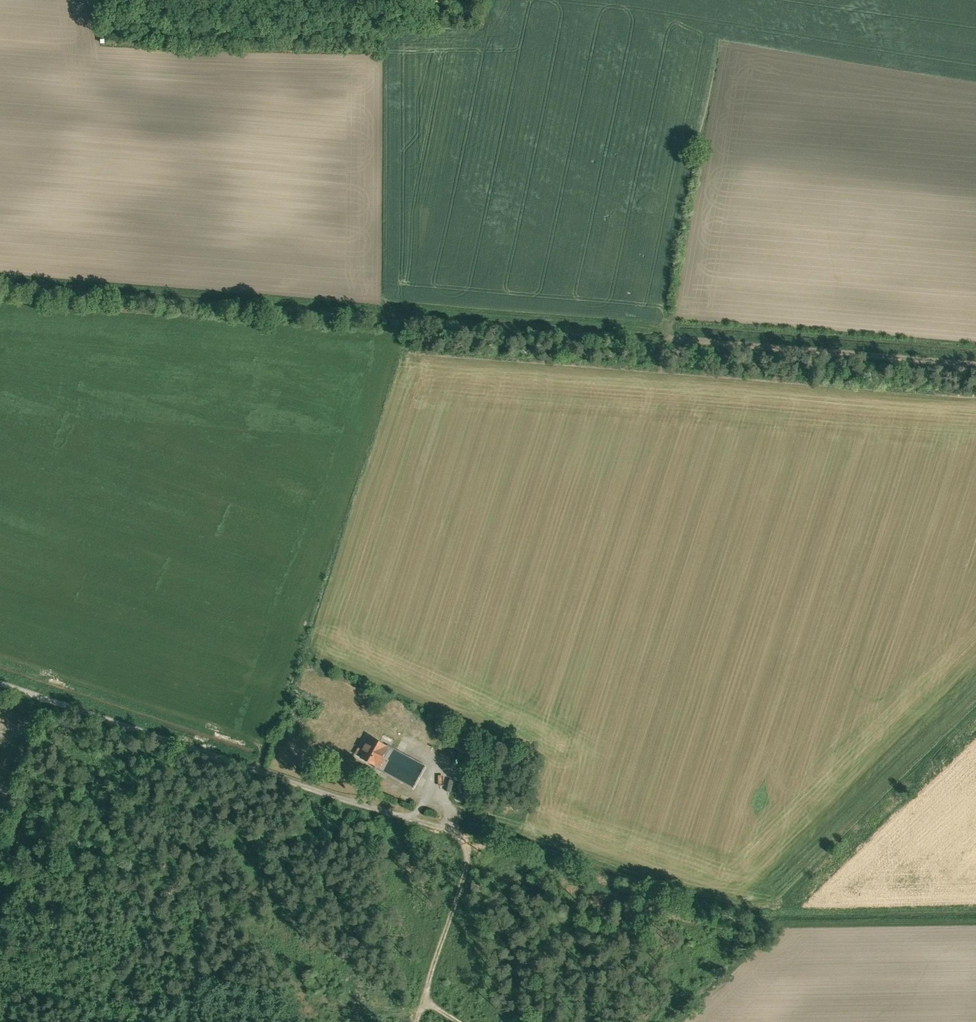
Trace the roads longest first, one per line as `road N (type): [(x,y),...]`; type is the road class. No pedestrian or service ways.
road 1 (unclassified): [(389,806),(0,677)]
road 2 (track): [(658,314),(674,333),(700,338),(975,359)]

